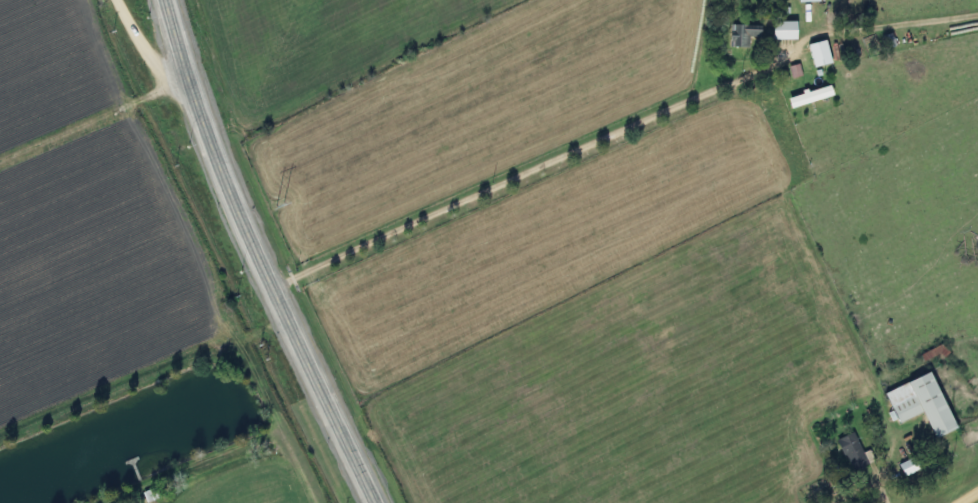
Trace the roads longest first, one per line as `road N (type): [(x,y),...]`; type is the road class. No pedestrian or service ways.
road 1 (primary): [(374,502),(220,174),(164,0)]
road 2 (track): [(0,157),(185,78)]

